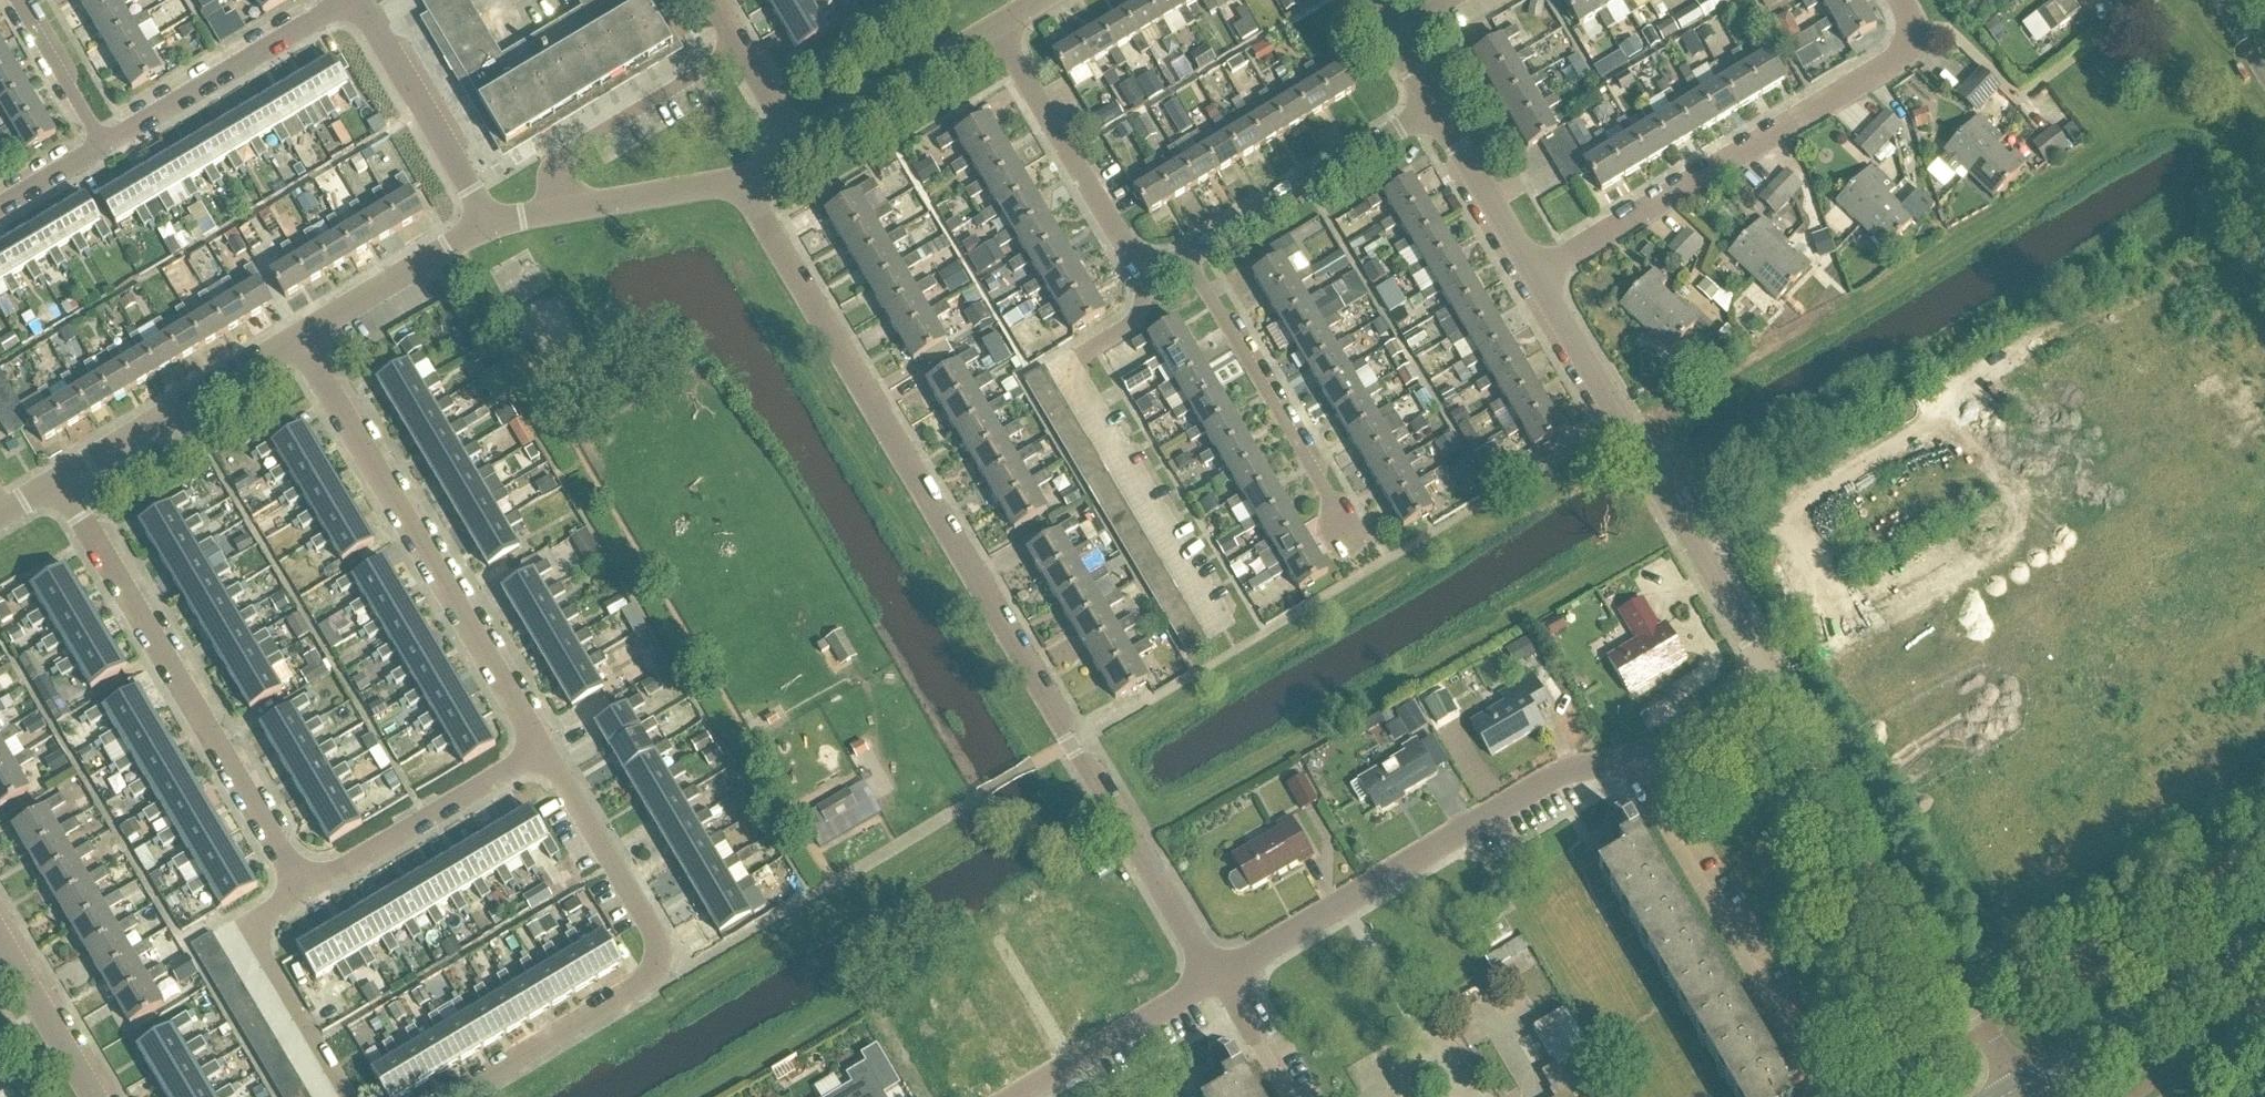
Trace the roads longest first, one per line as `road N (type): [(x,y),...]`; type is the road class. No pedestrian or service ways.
road 1 (residential): [(1219,980),(1071,747),(743,184)]
road 2 (residential): [(1533,278),(1896,66),(1911,35),(1901,0)]
road 3 (unclassified): [(1776,689),(1533,278)]
road 4 (residential): [(543,751),(301,340)]
road 5 (residential): [(303,894),(67,484)]
road 6 (residential): [(1219,980),(1550,784),(1593,768),(1635,771)]
road 7 (unclassified): [(2018,1087),(1776,689)]
road 8 (residential): [(1221,631),(1068,368),(1134,329),(1144,283)]
road 9 (residential): [(1635,771),(1808,1069)]
road 10 (residential): [(1355,549),(1187,260)]
road 11 (residential): [(104,150),(356,3)]
road 12 (residential): [(1144,283),(993,34)]
road 13 (residential): [(1187,260),(1433,112)]
road 14 (residential): [(303,894),(543,751)]
road 15 (residential): [(67,484),(301,340)]
road 16 (residential): [(491,228),(356,3)]
road 17 (residential): [(491,228),(743,184)]
road 18 (residential): [(349,1096),(260,951),(258,931),(271,913),(303,894)]
road 19 (residential): [(655,963),(658,942),(543,751)]
road 20 (residential): [(655,963),(639,985),(458,1096)]
road 21 (tertiary): [(2018,1087),(2223,969)]
road 22 (residential): [(1026,1096),(1219,980)]
road 23 (residential): [(802,153),(993,34)]
road 24 (residential): [(301,340),(491,228)]
road 25 (unclassified): [(1533,278),(1433,112)]
road 26 (residential): [(97,1096),(0,934)]
road 27 (residential): [(802,153),(710,0)]
road 28 (residential): [(104,150),(15,0)]
road 29 (residential): [(1635,771),(1776,689)]
road 30 (residential): [(1287,1096),(1219,980)]

